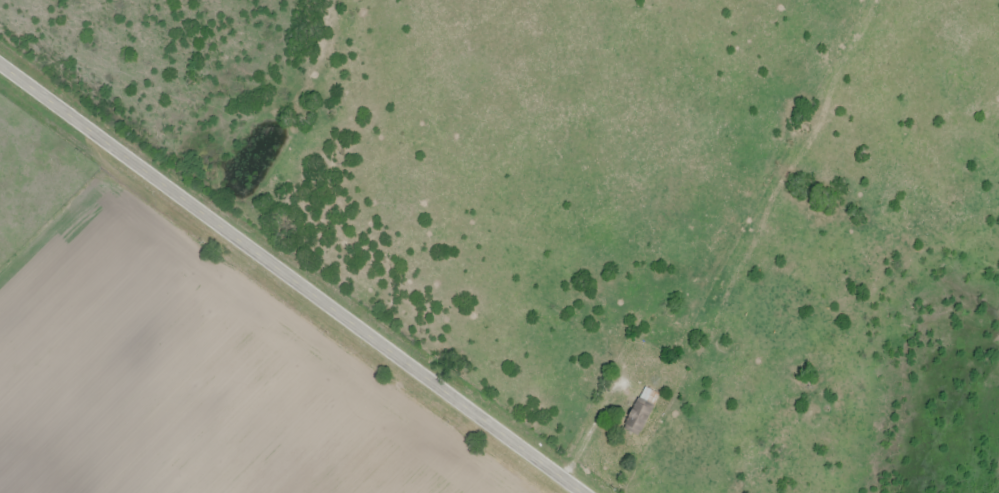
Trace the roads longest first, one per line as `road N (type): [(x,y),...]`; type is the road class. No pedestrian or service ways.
road 1 (secondary): [(582,492),(0,64)]

